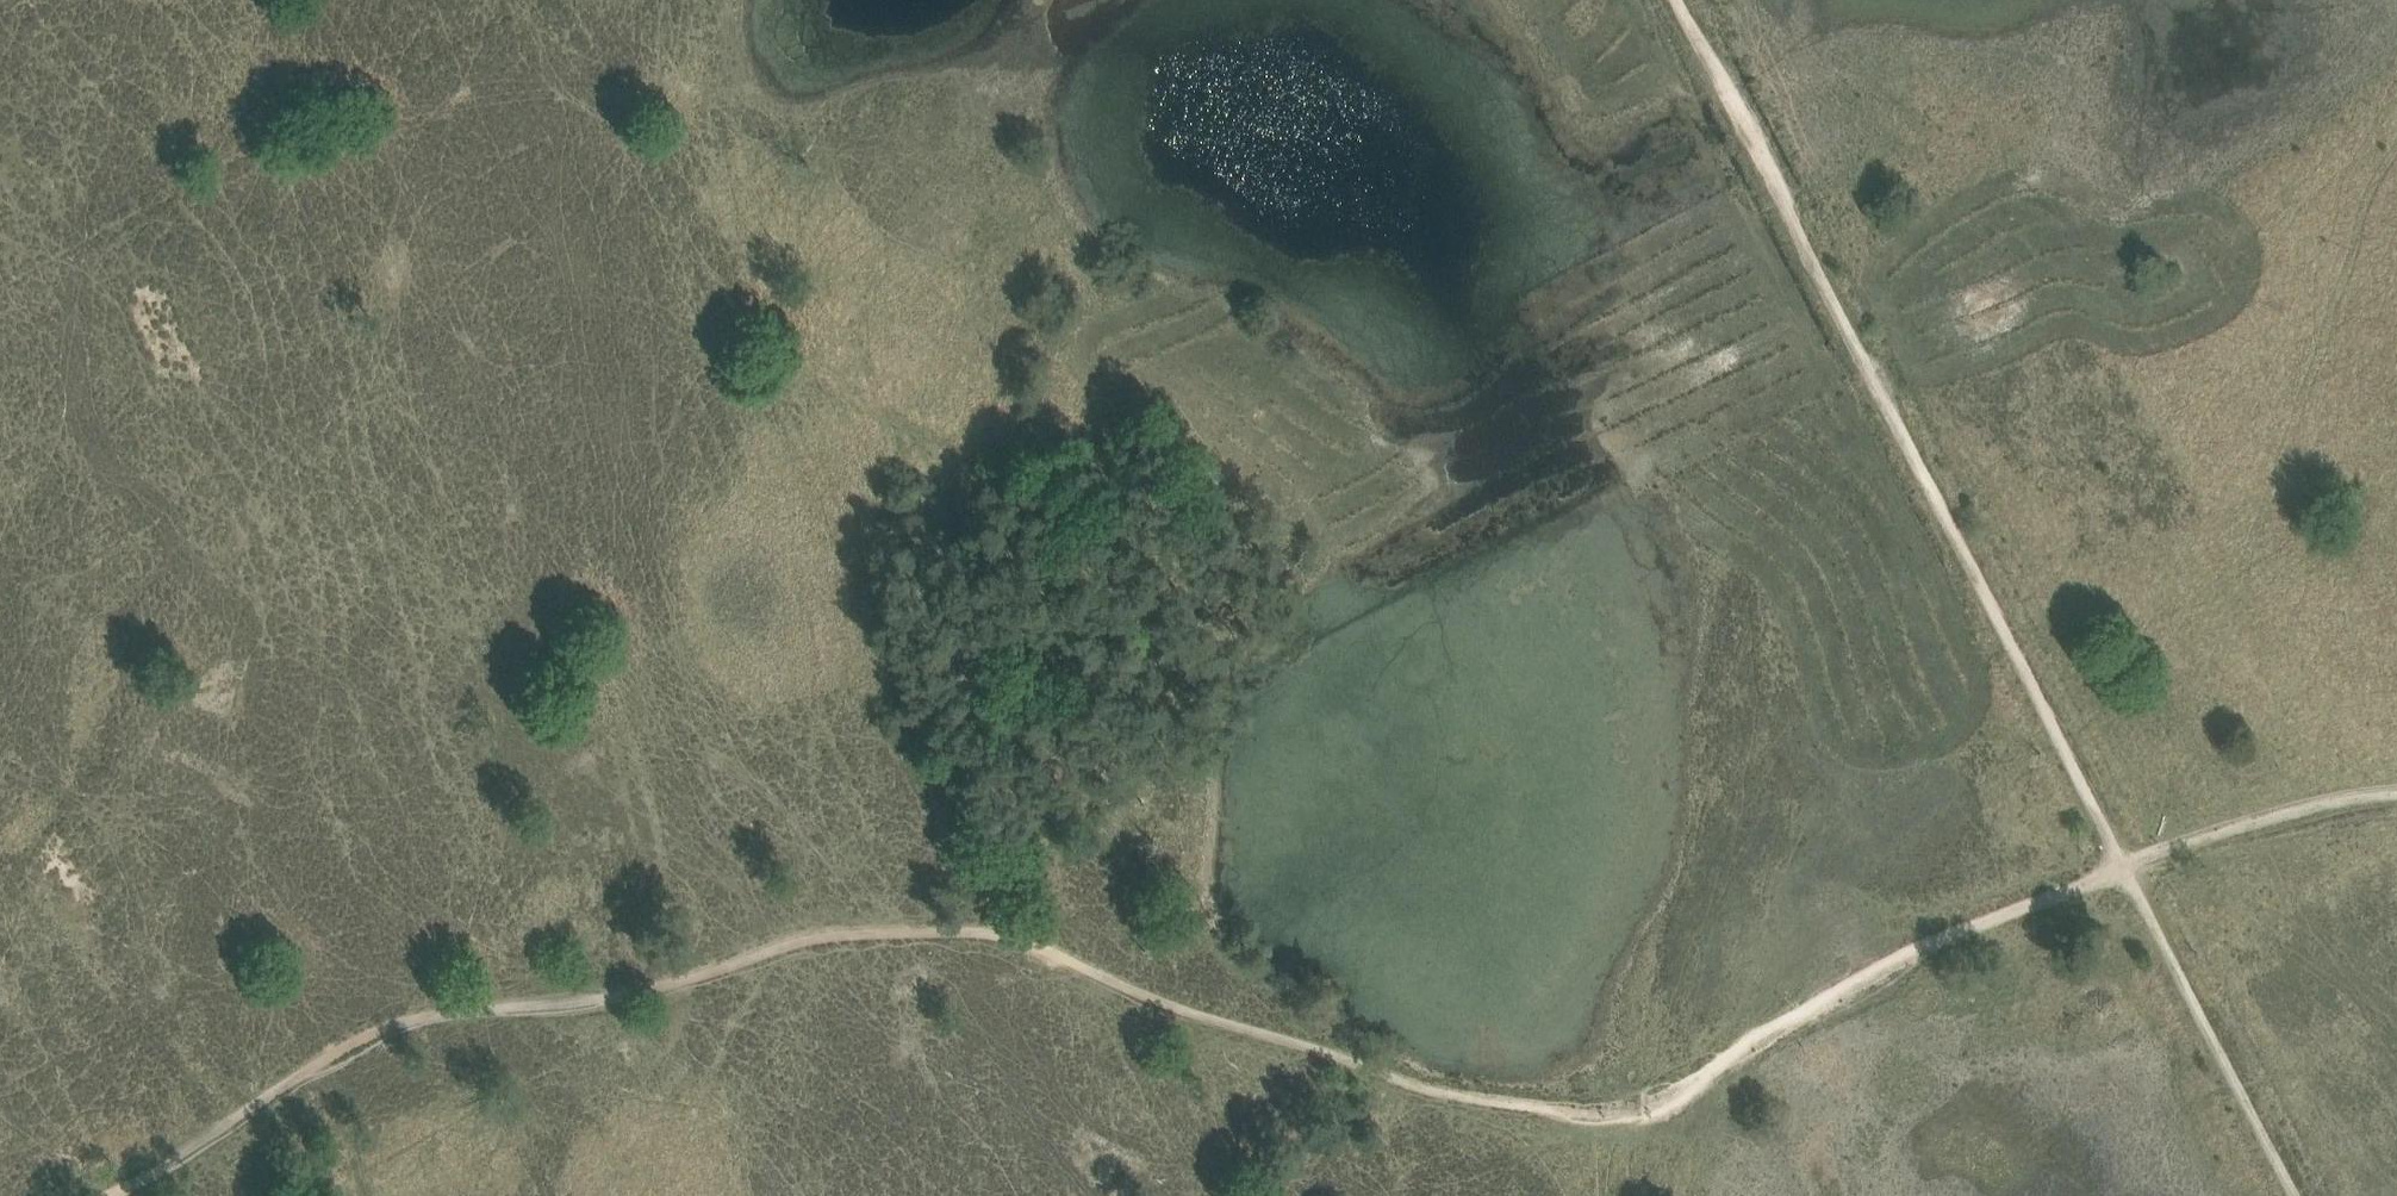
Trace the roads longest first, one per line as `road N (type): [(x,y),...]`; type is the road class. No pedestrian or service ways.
road 1 (track): [(1674,0),(2123,863)]
road 2 (track): [(2123,863),(2295,1195)]

